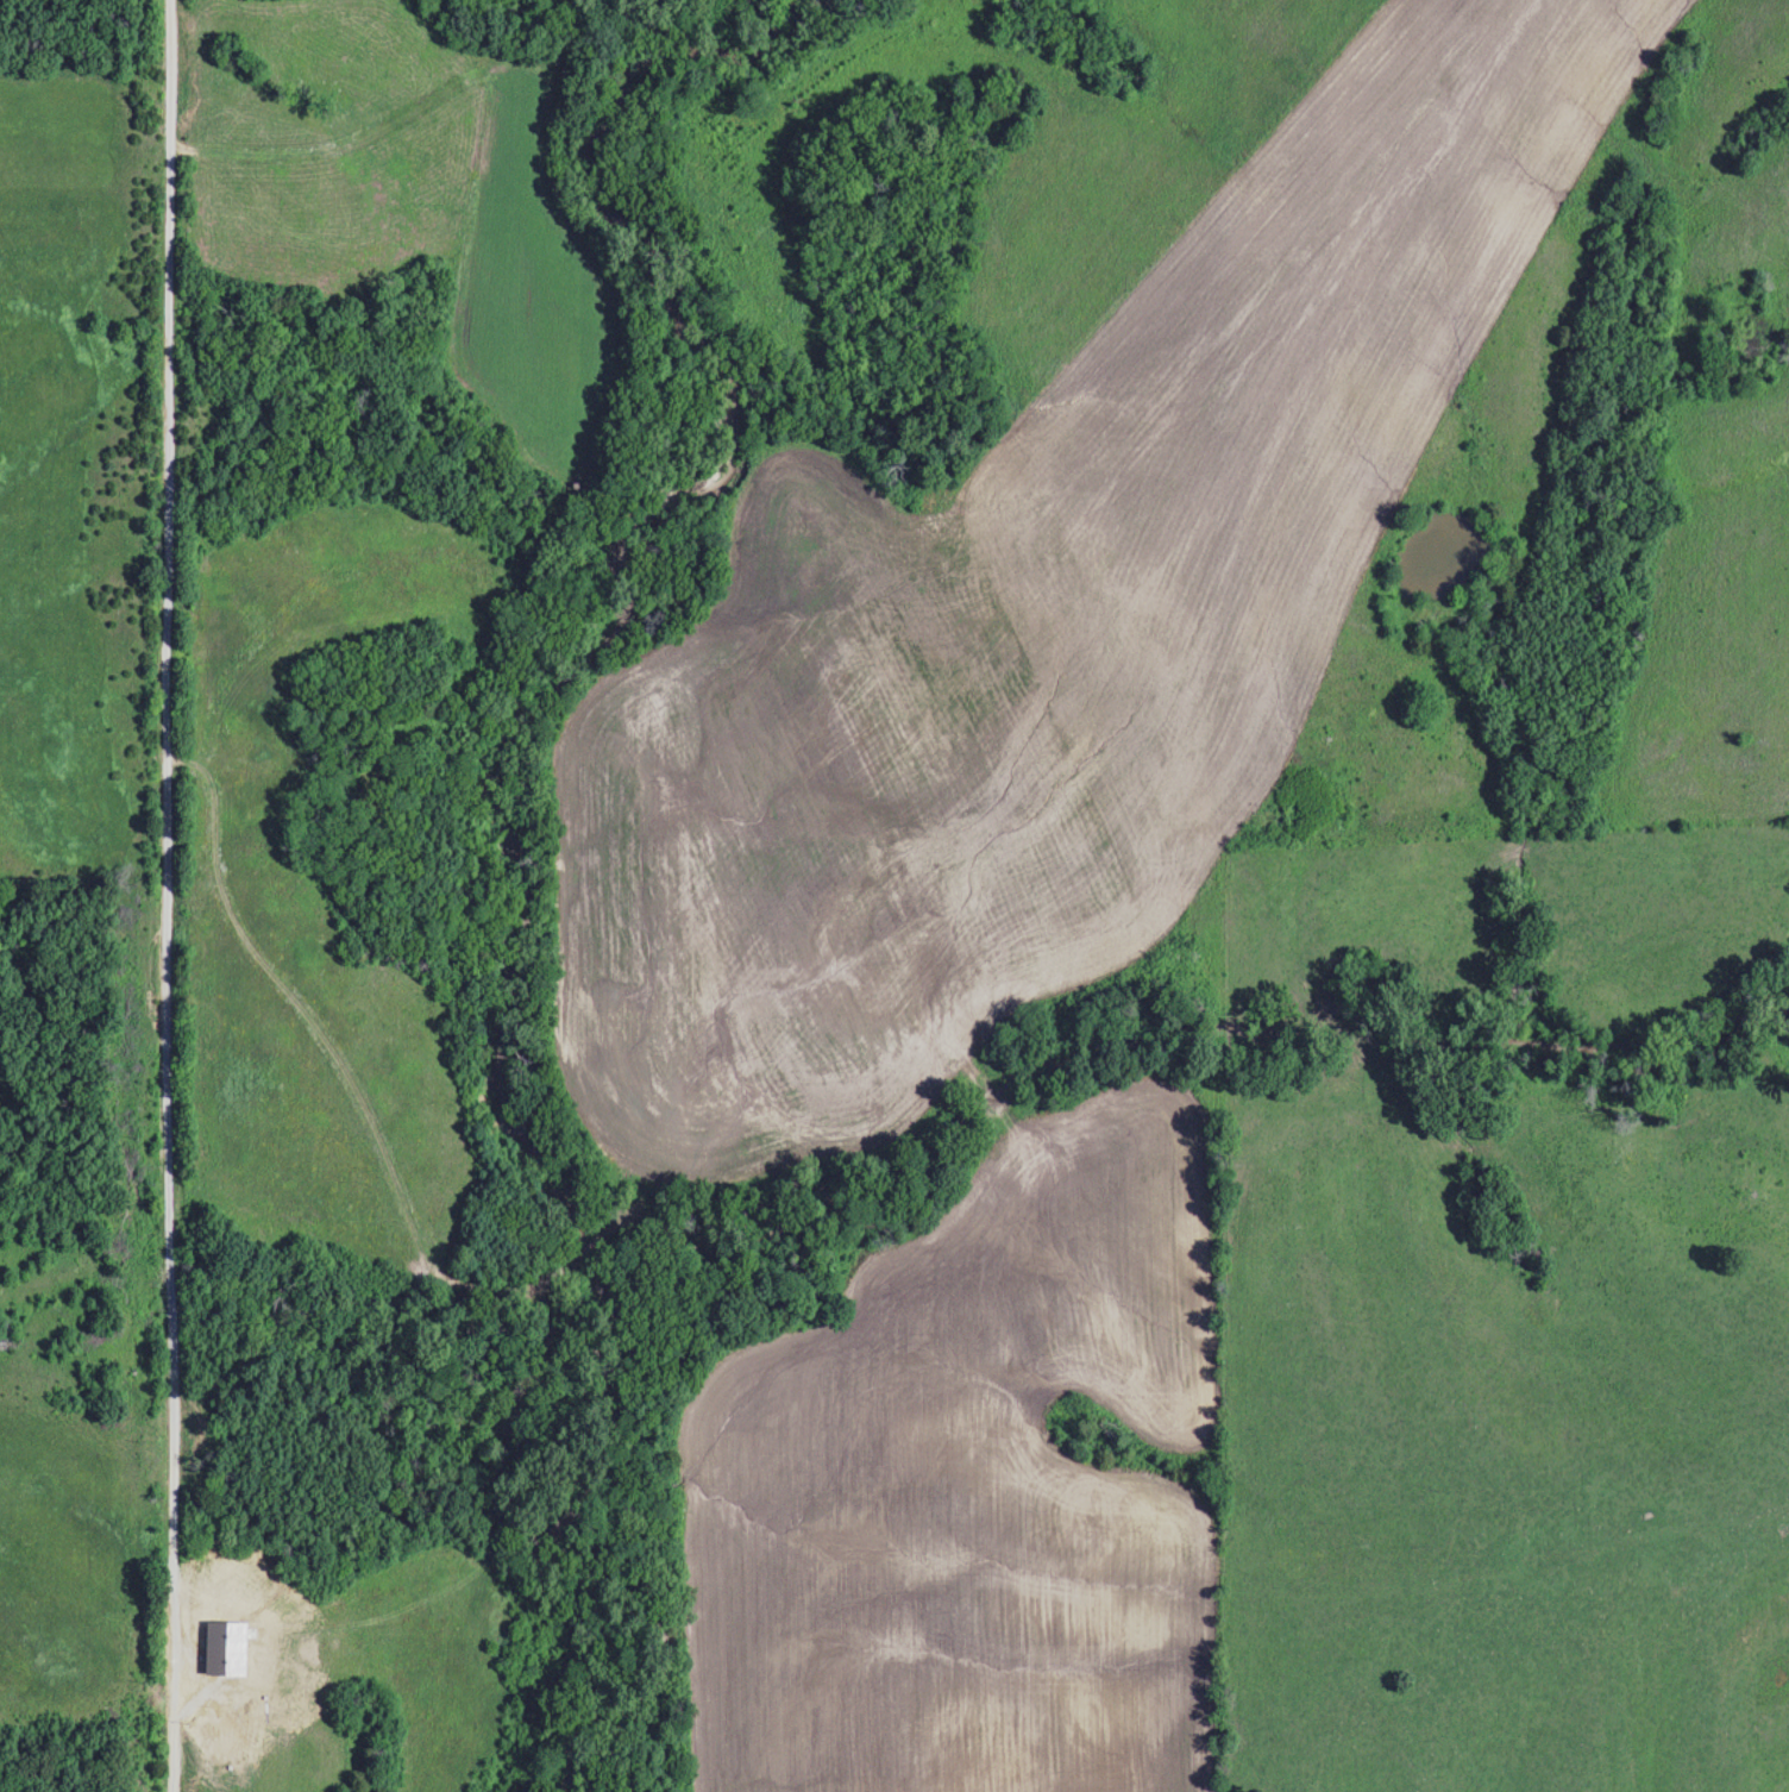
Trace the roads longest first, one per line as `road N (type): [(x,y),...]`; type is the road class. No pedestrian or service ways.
road 1 (residential): [(167,1791),(163,0)]

